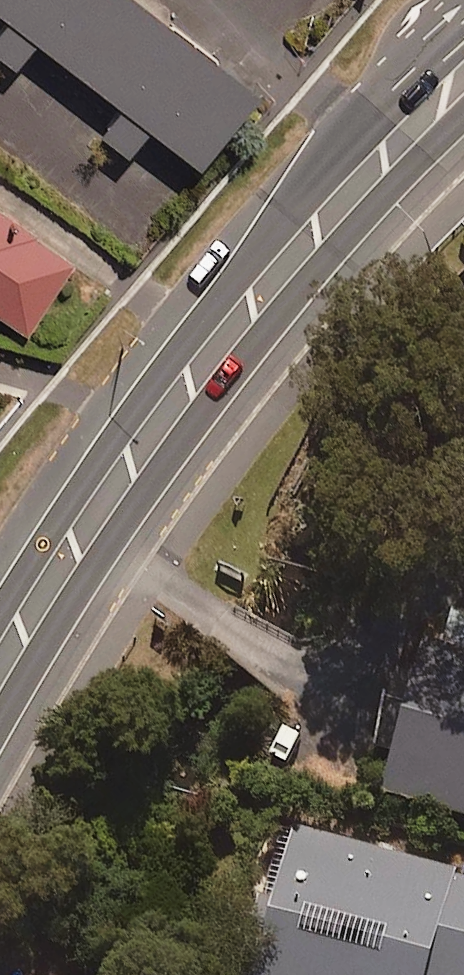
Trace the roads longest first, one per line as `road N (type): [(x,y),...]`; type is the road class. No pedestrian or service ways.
road 1 (secondary): [(463,113),(275,318),(145,485),(0,727)]
road 2 (secondary): [(0,617),(67,501),(358,124)]
road 3 (track): [(321,769),(463,833)]
road 4 (tertiary): [(358,124),(446,0)]
road 5 (secondary): [(358,124),(463,23)]

